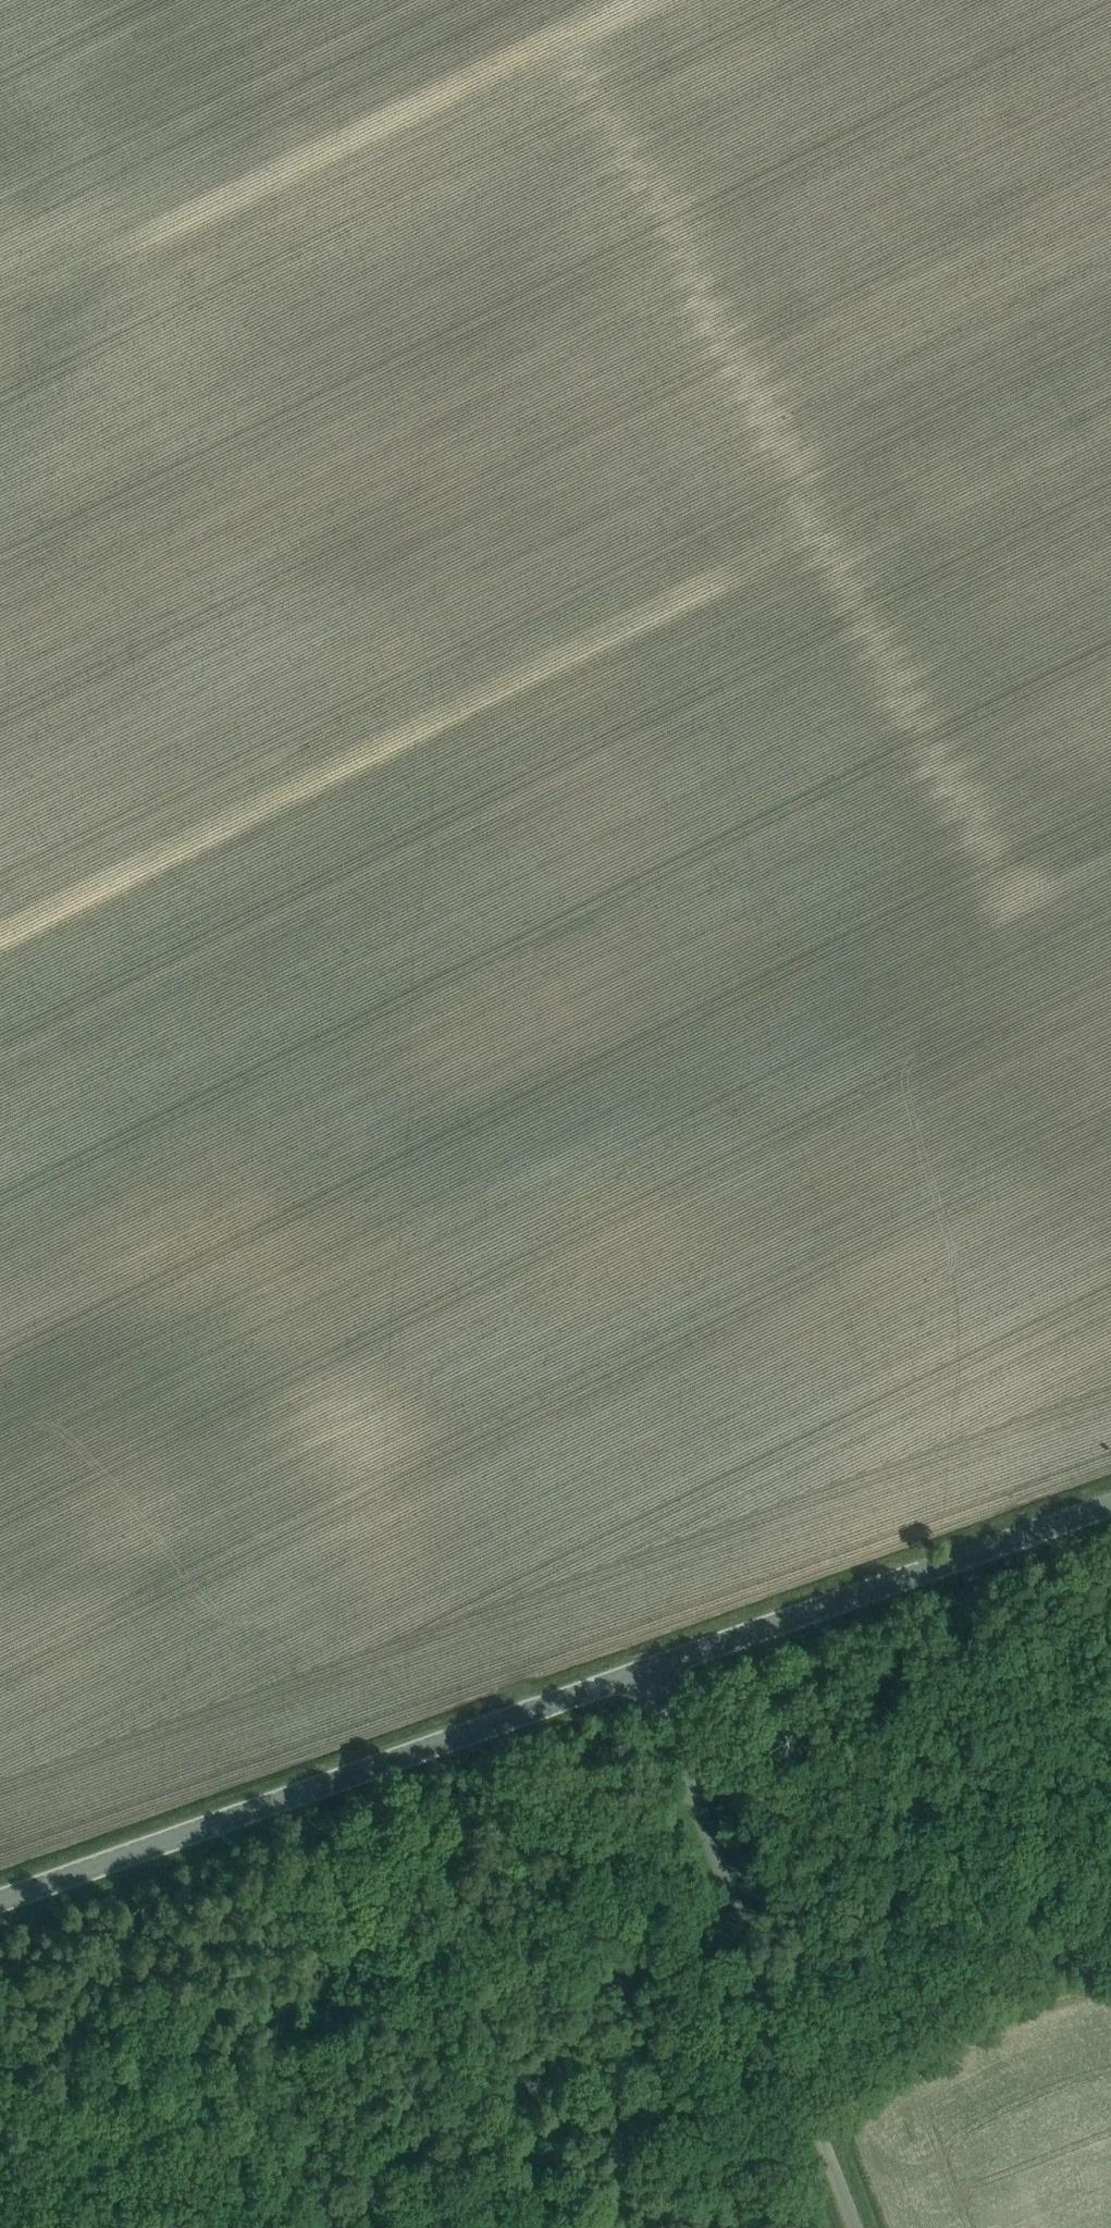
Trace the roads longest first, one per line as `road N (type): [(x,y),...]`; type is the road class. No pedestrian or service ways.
road 1 (tertiary): [(648,1670),(0,1901)]
road 2 (unclassified): [(648,1670),(856,2227)]
road 3 (tertiary): [(1110,1504),(648,1670)]

